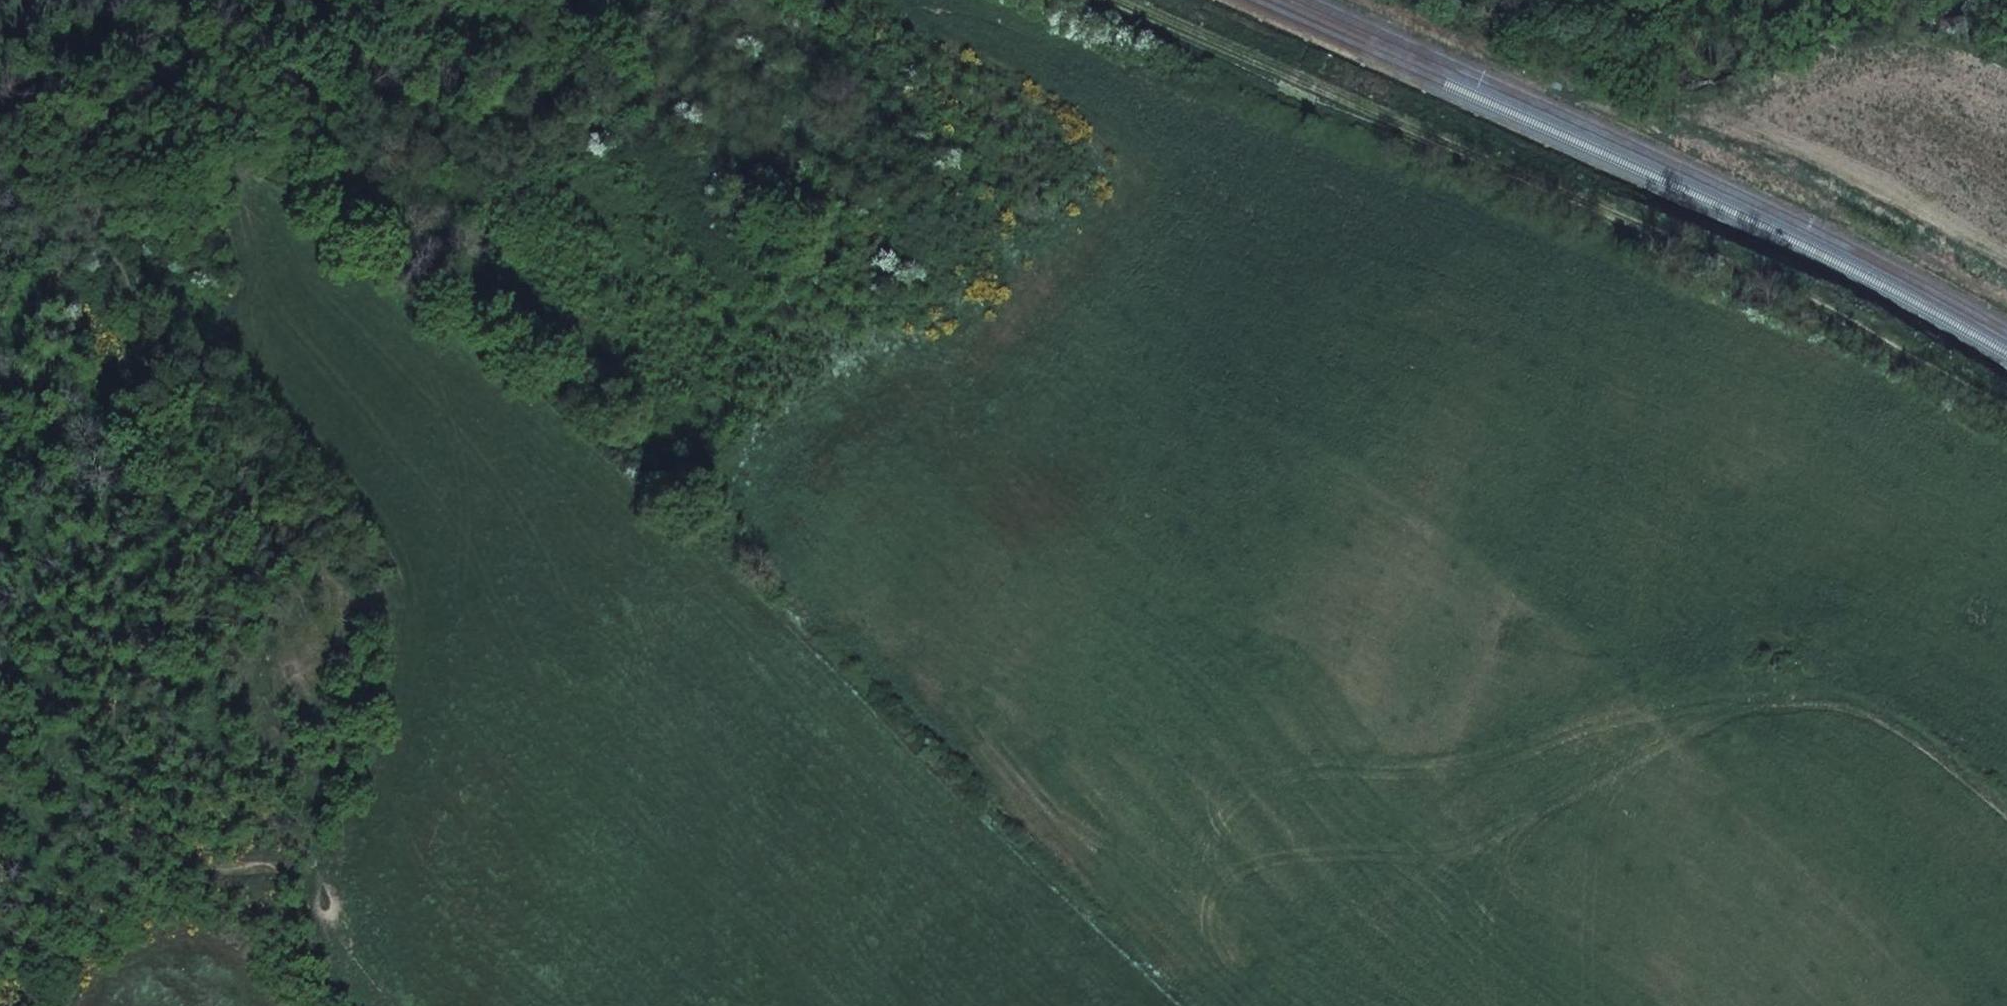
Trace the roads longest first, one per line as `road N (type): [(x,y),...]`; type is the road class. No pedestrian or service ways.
road 1 (track): [(2006,408),(1643,212),(1138,0)]
road 2 (track): [(2006,802),(1870,693),(1791,677),(1712,695),(1678,745),(1693,748)]

